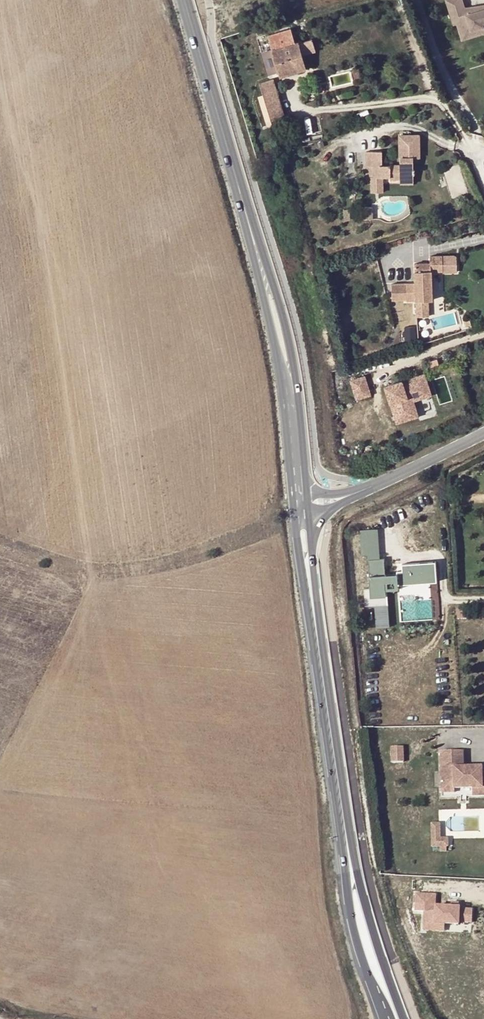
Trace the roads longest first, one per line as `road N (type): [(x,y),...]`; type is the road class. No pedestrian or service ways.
road 1 (secondary): [(402,1018),(356,846),(310,518)]
road 2 (secondary): [(295,519),(344,898),(374,1006)]
road 3 (secondary): [(308,493),(295,365),(255,239)]
road 4 (secondary): [(255,239),(281,369),(293,494)]
road 5 (secondary): [(184,0),(255,239)]
road 6 (tertiary): [(483,433),(373,486)]

